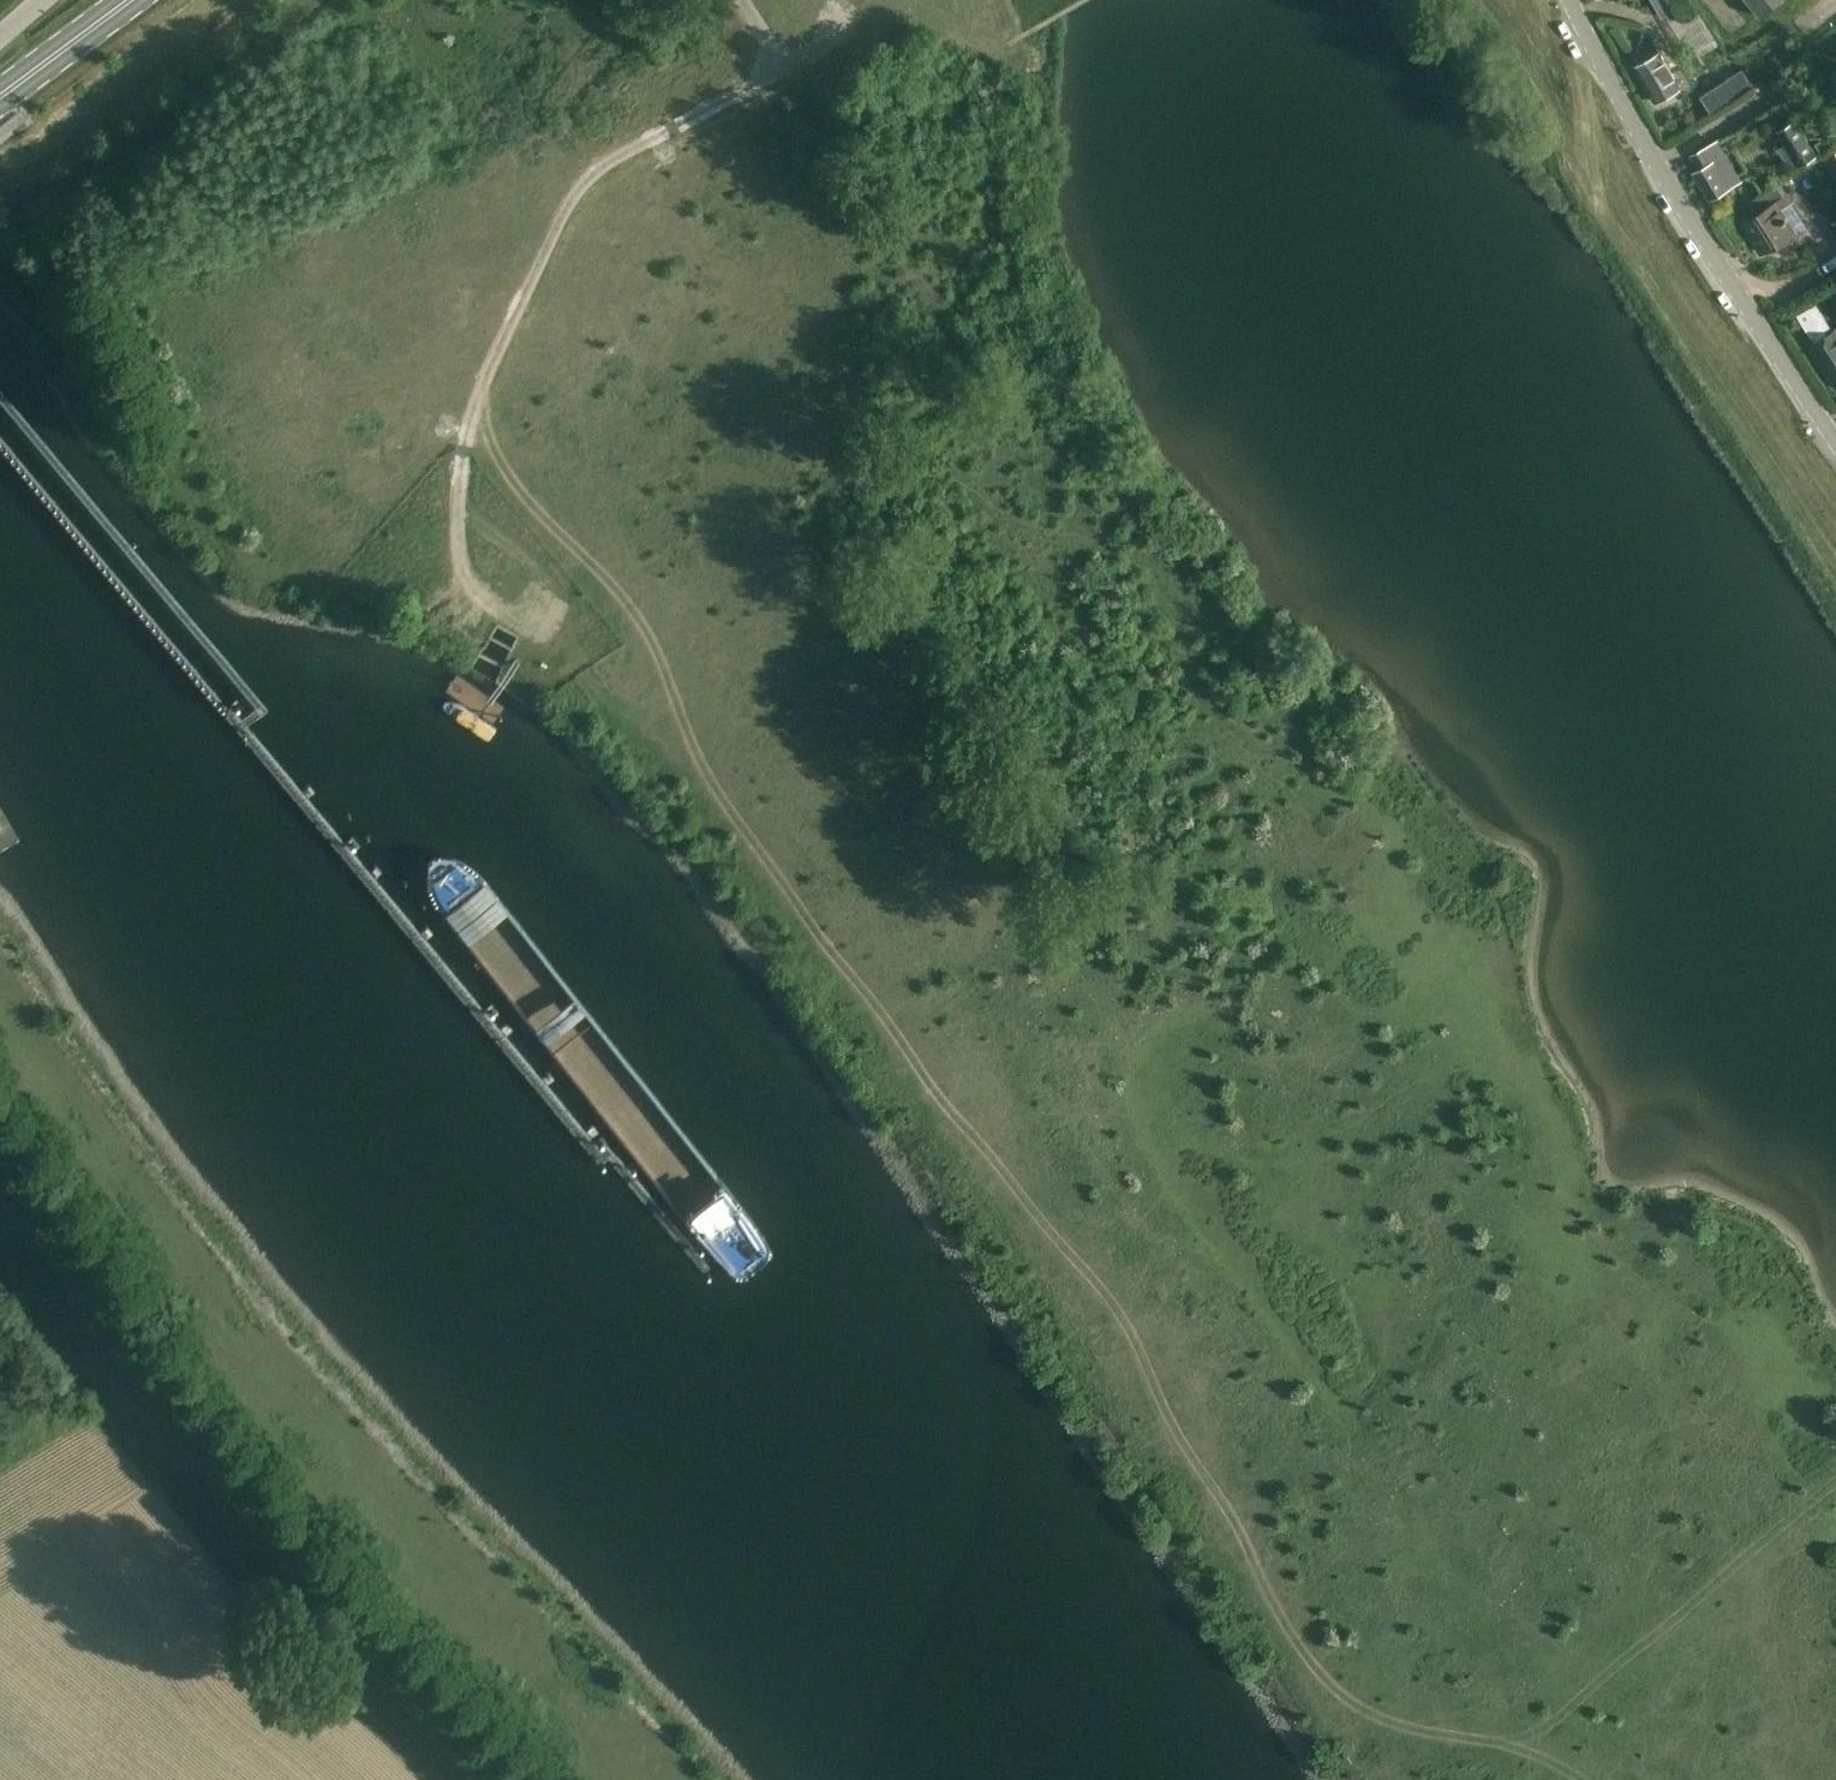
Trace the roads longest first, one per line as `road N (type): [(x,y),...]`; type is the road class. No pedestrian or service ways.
road 1 (tertiary): [(1835,442),(1638,128),(1570,0)]
road 2 (primary): [(0,94),(130,0)]

